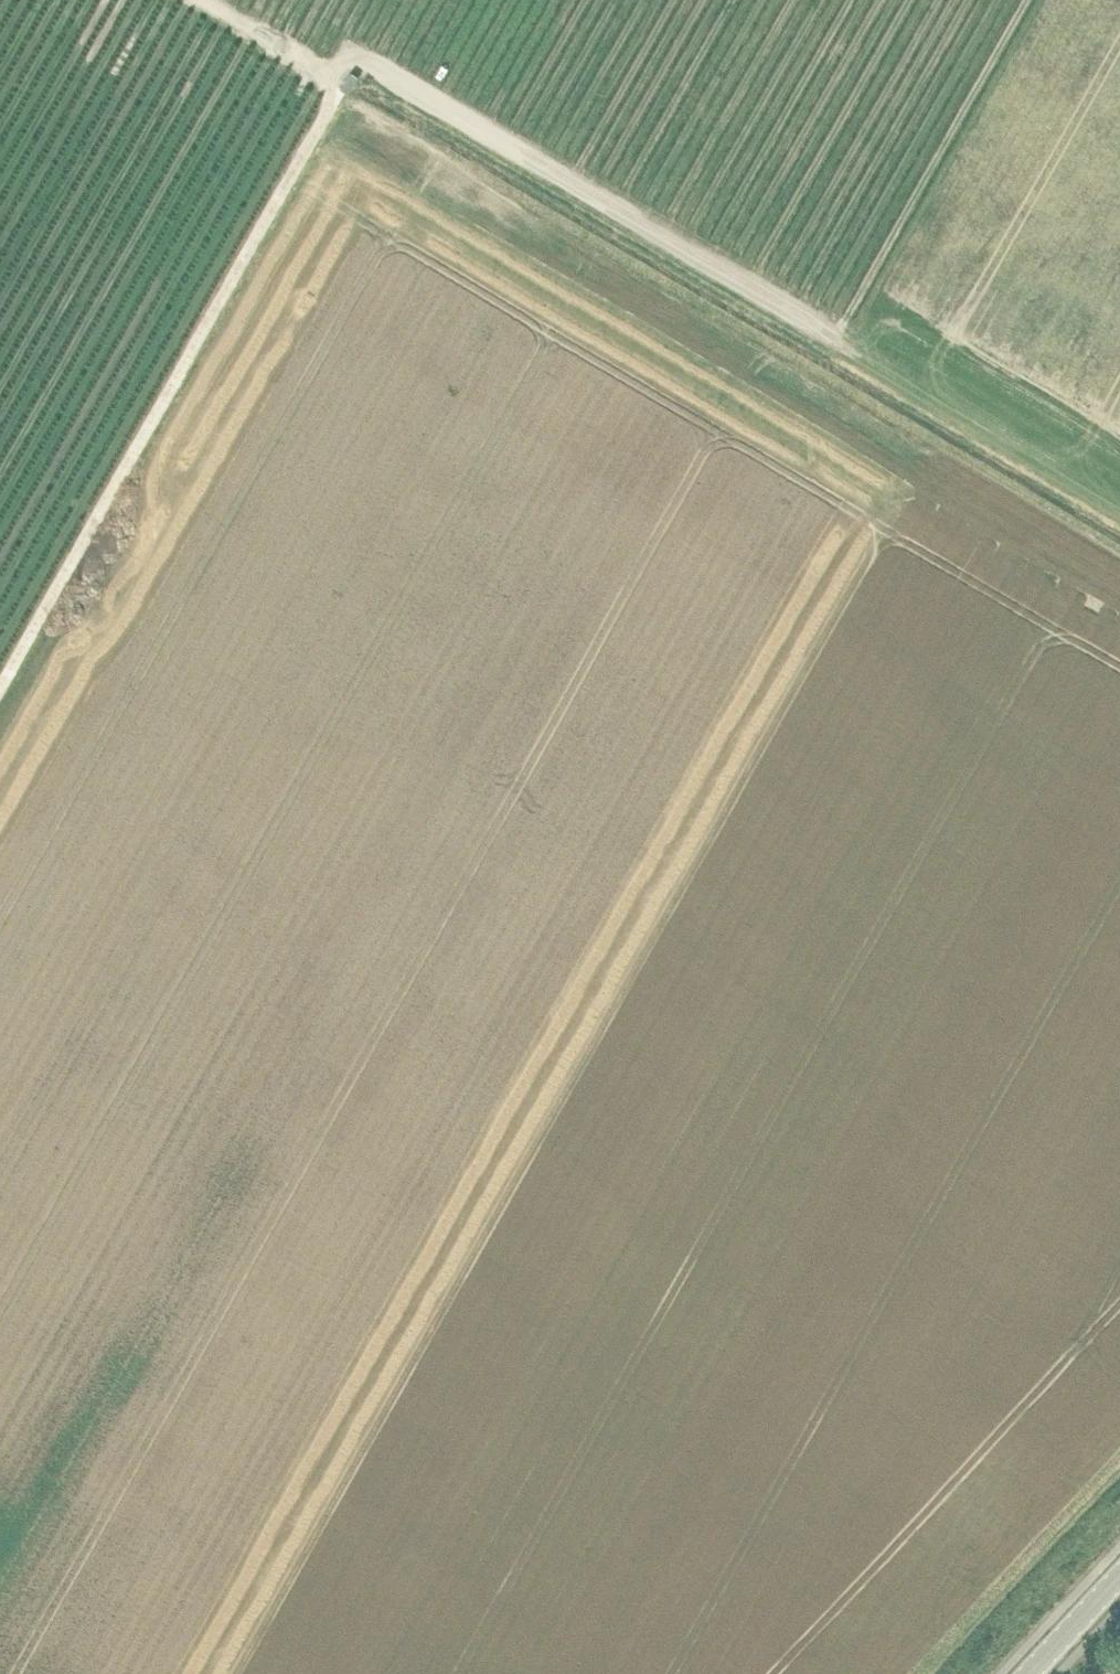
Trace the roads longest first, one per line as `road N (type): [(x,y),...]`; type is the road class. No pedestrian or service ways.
road 1 (secondary): [(1033,1673),(1119,1580)]

